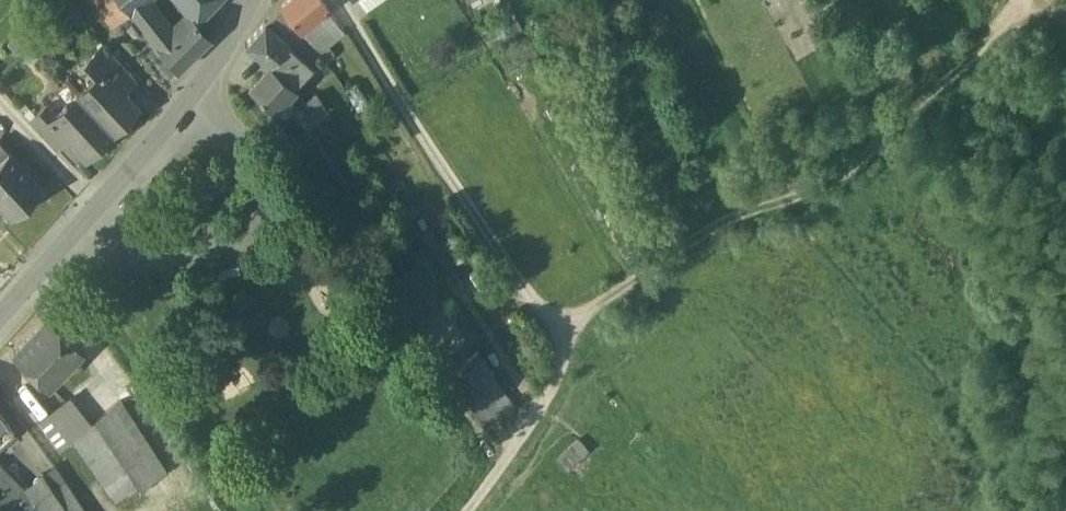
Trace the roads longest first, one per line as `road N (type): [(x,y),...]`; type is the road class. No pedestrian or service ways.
road 1 (track): [(561,326),(721,219),(794,204),(858,166),(954,73),(1010,0)]
road 2 (track): [(561,326),(537,306),(338,0)]
road 3 (residential): [(75,229),(98,250),(181,247),(232,237),(253,217),(267,187),(263,167),(192,94)]
road 4 (track): [(464,510),(563,361),(561,326)]
road 5 (secondary): [(192,94),(75,229)]

